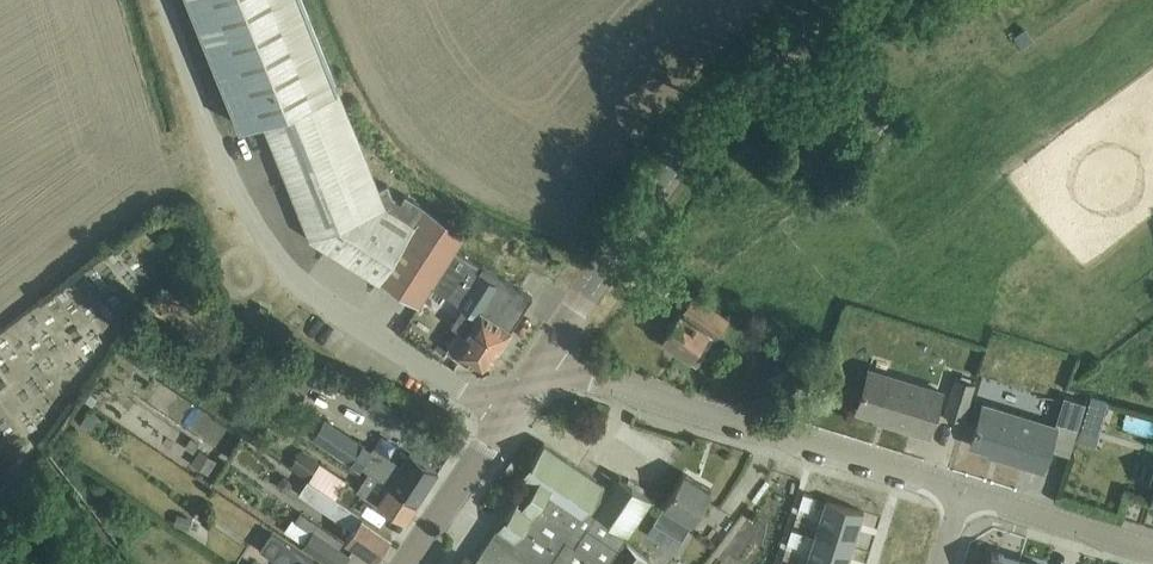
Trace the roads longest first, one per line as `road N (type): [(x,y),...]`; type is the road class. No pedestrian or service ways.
road 1 (unclassified): [(503,413),(331,308),(271,247),(214,141),(166,0)]
road 2 (tertiary): [(544,355),(711,121),(857,0)]
road 3 (residential): [(961,495),(590,378),(544,355)]
road 4 (residential): [(1152,553),(961,495)]
road 5 (tertiary): [(401,563),(503,413)]

